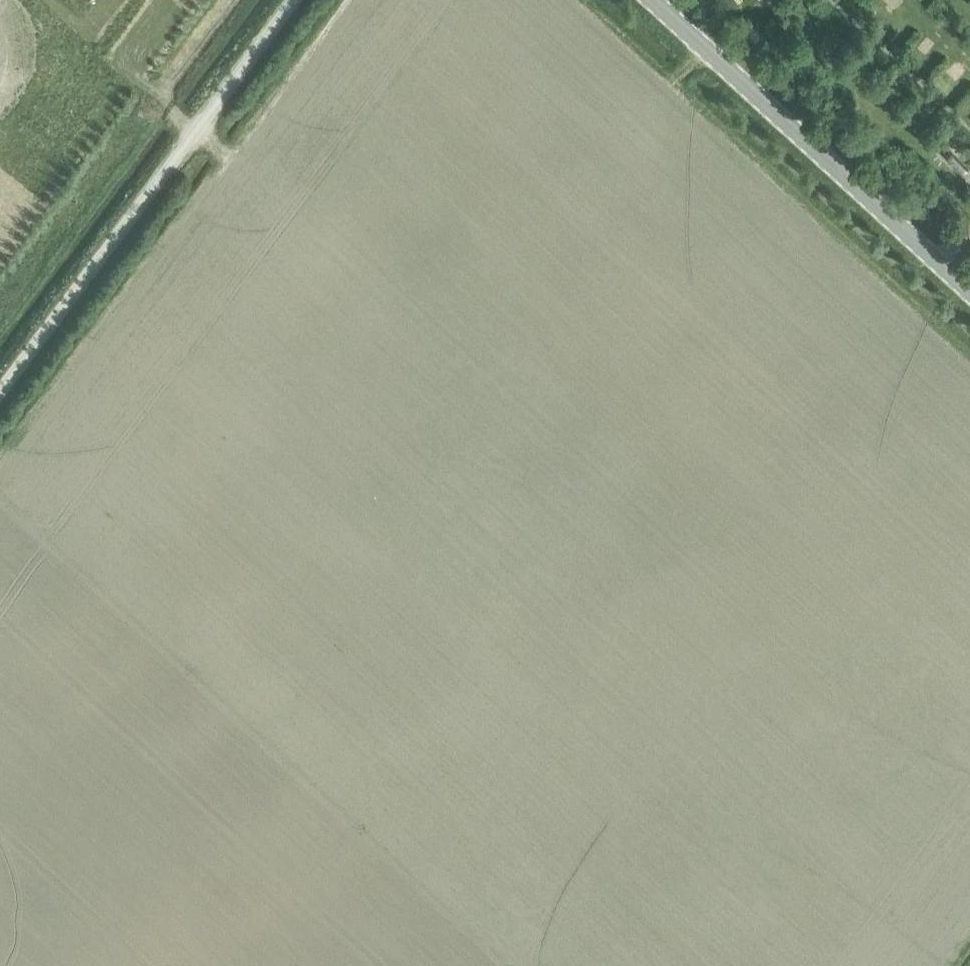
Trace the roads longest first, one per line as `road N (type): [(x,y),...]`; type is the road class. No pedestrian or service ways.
road 1 (unclassified): [(0,391),(292,0)]
road 2 (tertiary): [(969,290),(655,0)]

